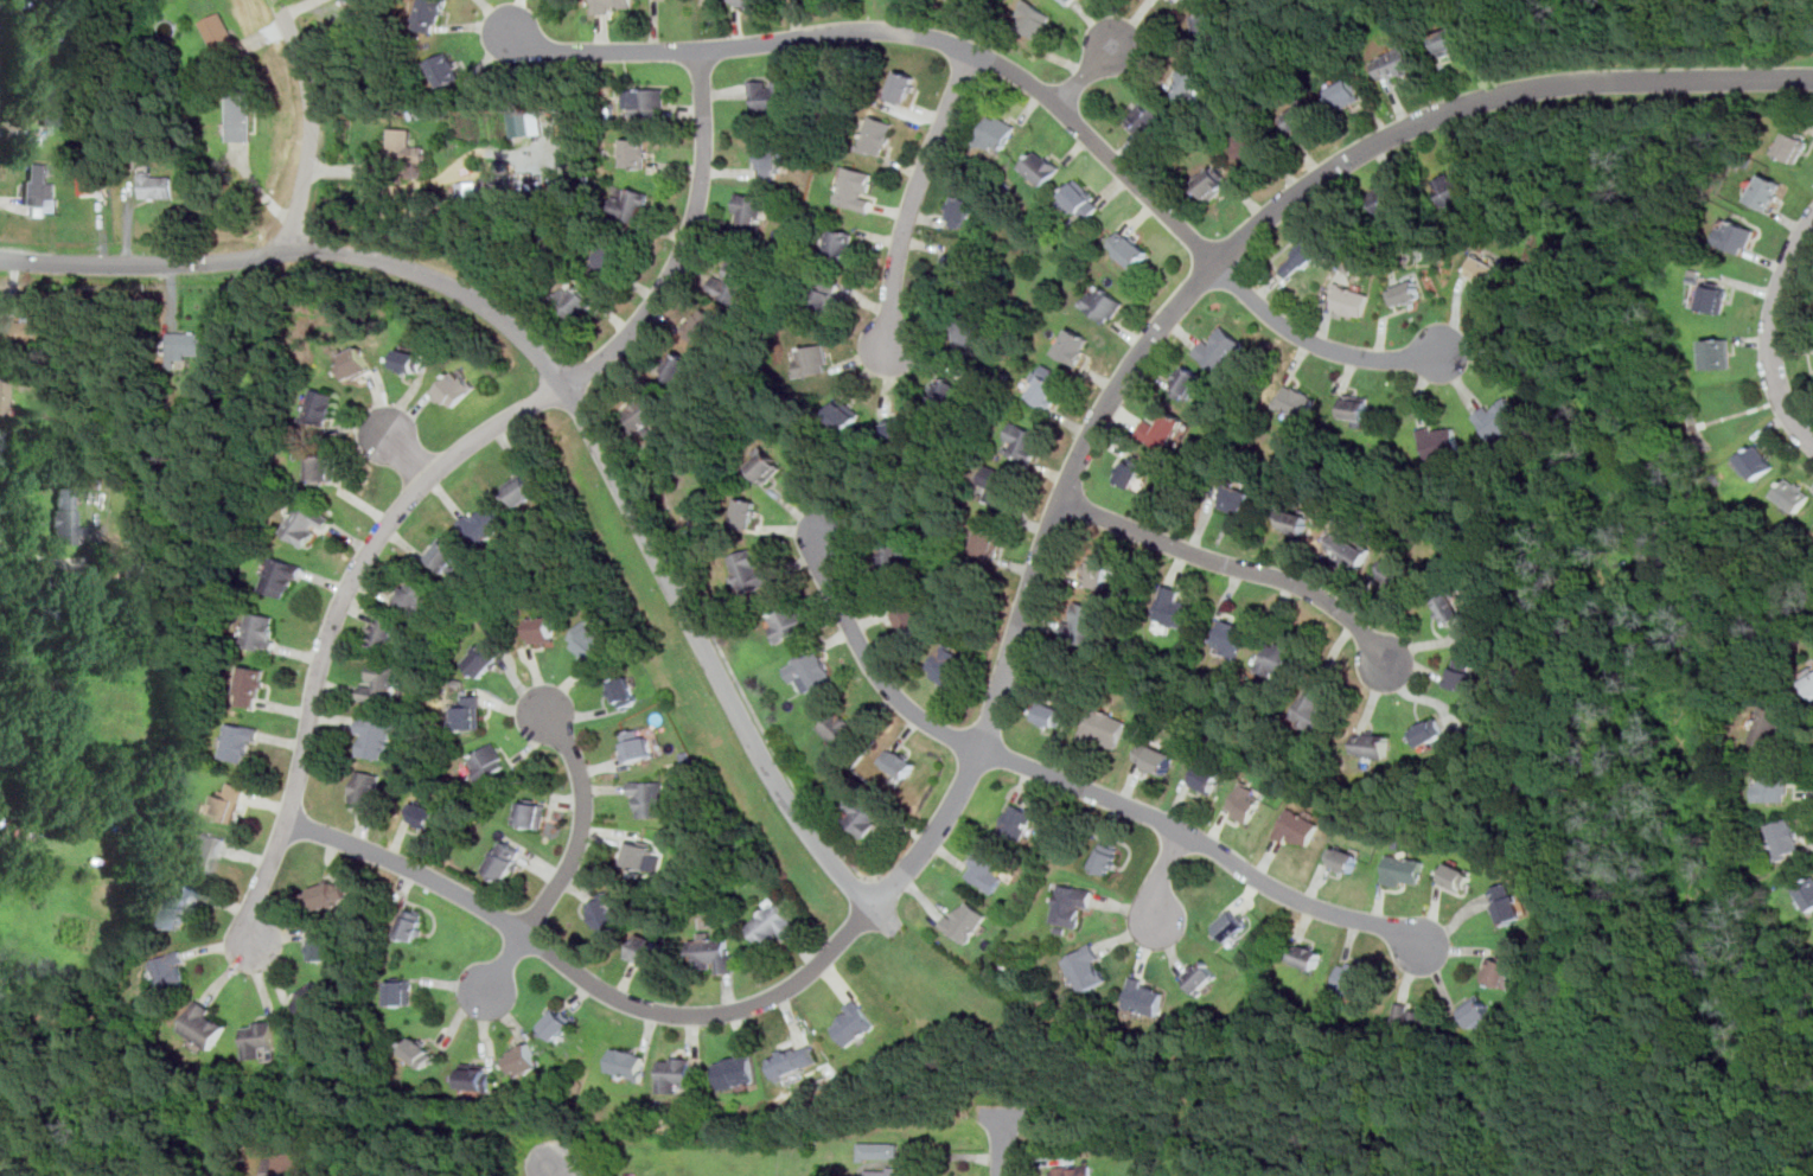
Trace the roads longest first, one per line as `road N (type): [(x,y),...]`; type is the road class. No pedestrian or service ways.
road 1 (residential): [(287,822),(364,848),(479,903),(627,1003),(700,1016),(766,999),(837,946),(934,836),(982,750),(1048,533),(1096,427),(1154,339),(1233,247),(1362,148),(1480,100),(1594,81),(1812,77)]
road 2 (residential): [(700,50),(700,199),(670,279),(598,364),(453,456),(363,561),(326,648),(295,792),(248,935)]
road 3 (residential): [(1218,262),(1059,104),(1013,71),(941,39),(860,28),(738,47),(556,51),(510,30)]
road 4 (residential): [(564,388),(794,811),(874,908)]
road 5 (residential): [(982,750),(1177,830),(1311,910),(1426,950)]
road 6 (residential): [(1062,498),(1192,554),(1320,594),(1387,660)]
road 7 (residential): [(489,992),(558,884),(580,832),(575,768),(544,710)]
road 8 (residential): [(296,253),(370,257),(452,288),(519,334),(564,388)]
road 9 (residential): [(970,50),(904,225),(889,349)]
road 10 (residential): [(0,260),(198,263),(296,253)]
road 11 (residential): [(982,750),(940,735),(882,684),(825,577),(830,539)]
road 12 (residential): [(296,253),(311,91),(278,0)]
road 13 (residential): [(1218,262),(1307,339),(1378,359),(1443,354)]
road 14 (residential): [(1812,441),(1780,392),(1773,345),(1786,275),(1812,224)]

